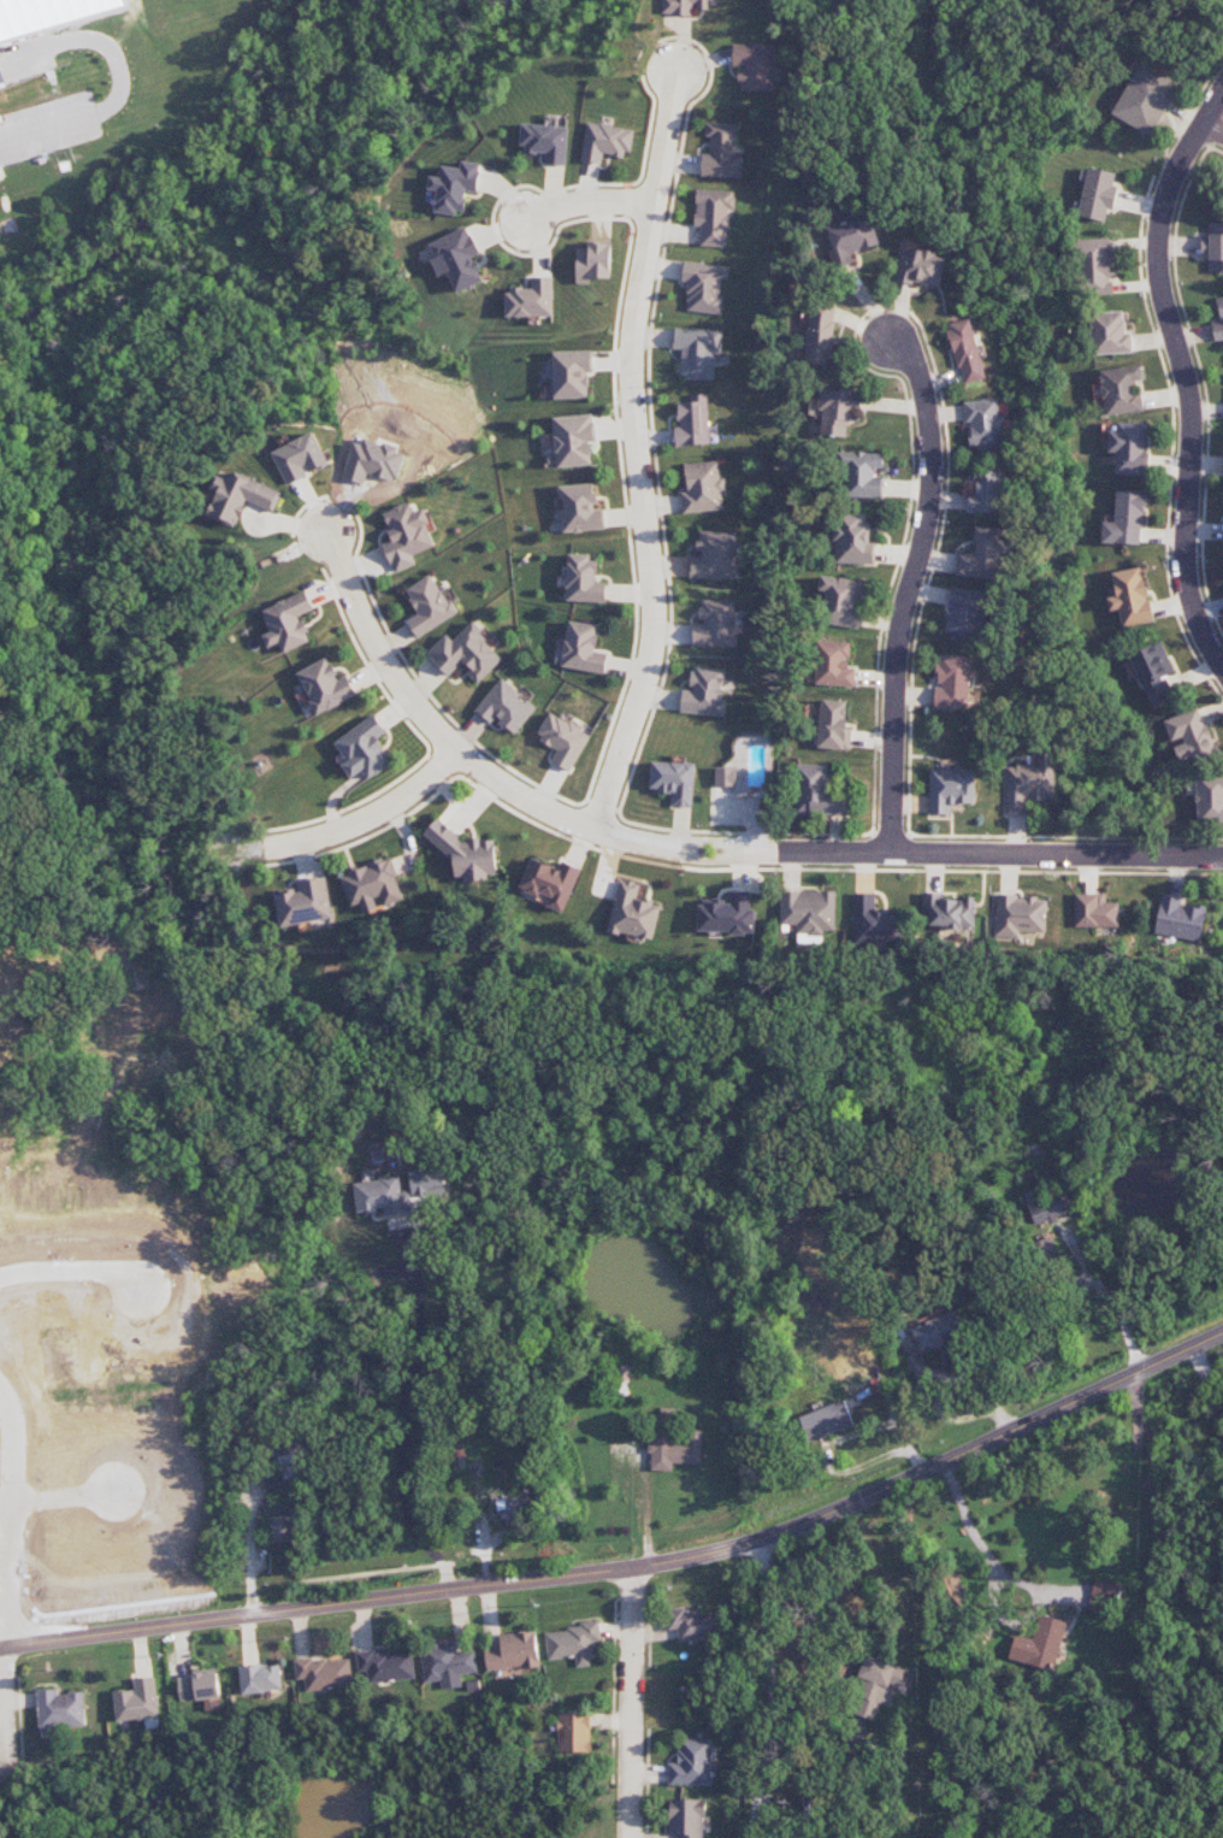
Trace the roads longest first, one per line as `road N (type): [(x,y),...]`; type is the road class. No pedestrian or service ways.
road 1 (tertiary): [(0,1649),(782,1539),(1222,1332)]
road 2 (residential): [(597,830),(652,635),(630,354),(677,71)]
road 3 (residential): [(1222,668),(1195,619),(1186,578),(1190,412),(1154,253),(1159,217),(1222,84)]
road 4 (residential): [(326,532),(383,658),(416,708),(503,788),(640,843),(780,852)]
road 5 (residential): [(892,849),(894,696),(933,472),(935,412),(897,346)]
road 6 (residential): [(1222,854),(780,852)]
road 7 (residential): [(632,1566),(636,1837)]
road 8 (residential): [(455,747),(421,783),(351,825),(223,853)]
road 9 (residential): [(998,1444),(1050,1666)]
road 10 (residential): [(0,1649),(16,1783)]
road 11 (residential): [(654,204),(593,201),(530,219)]

